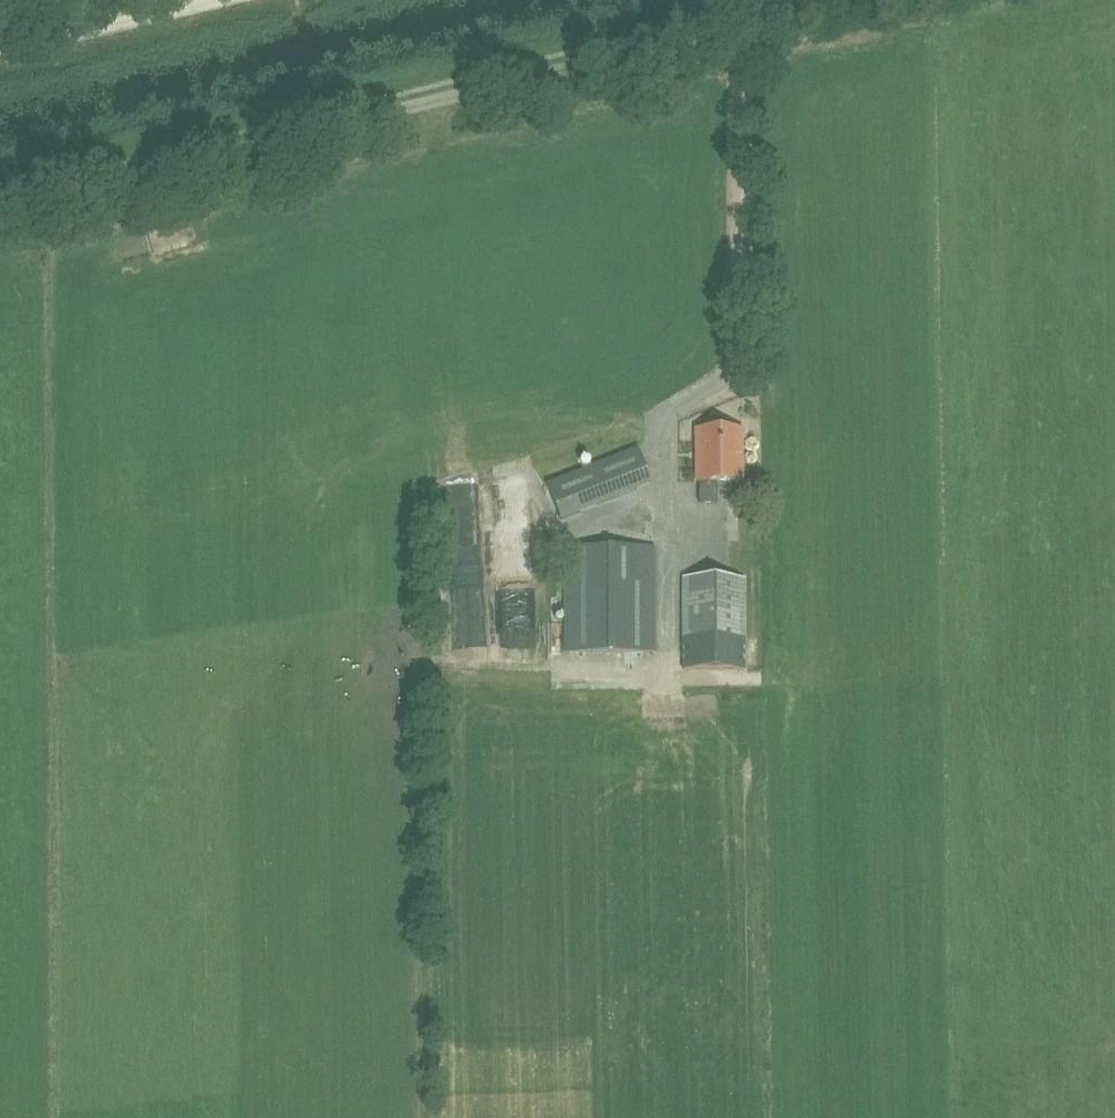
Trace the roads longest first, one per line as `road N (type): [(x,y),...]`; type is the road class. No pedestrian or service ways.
road 1 (unclassified): [(0,201),(811,0)]
road 2 (track): [(199,0),(0,48)]

